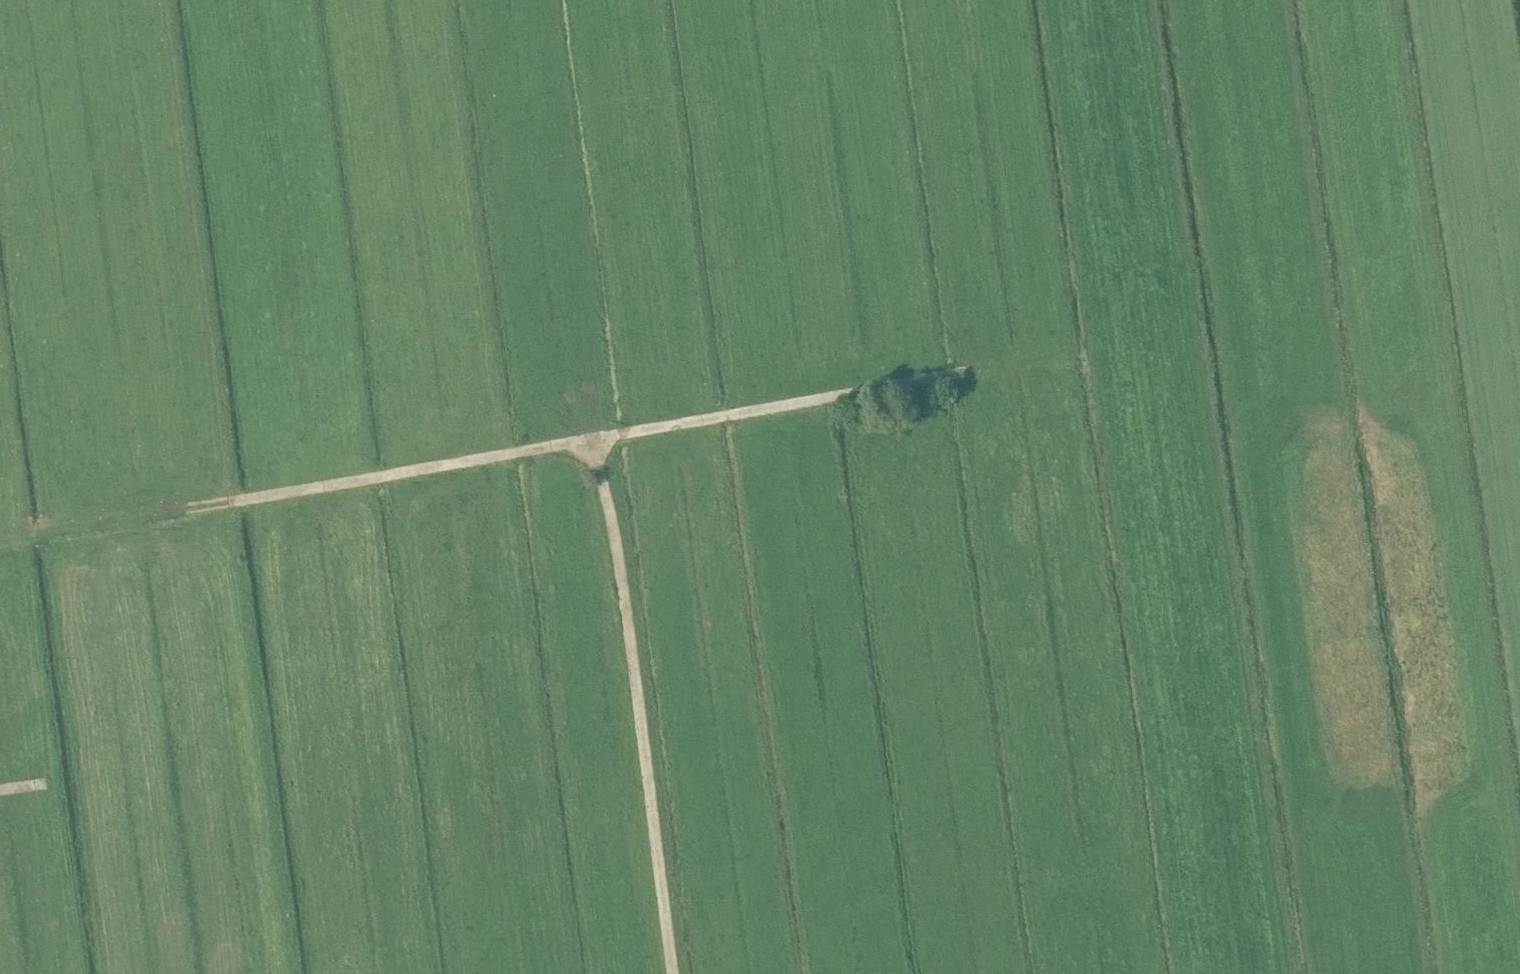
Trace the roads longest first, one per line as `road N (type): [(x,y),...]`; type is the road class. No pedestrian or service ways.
road 1 (track): [(197,505),(961,372)]
road 2 (track): [(675,973),(597,439)]

